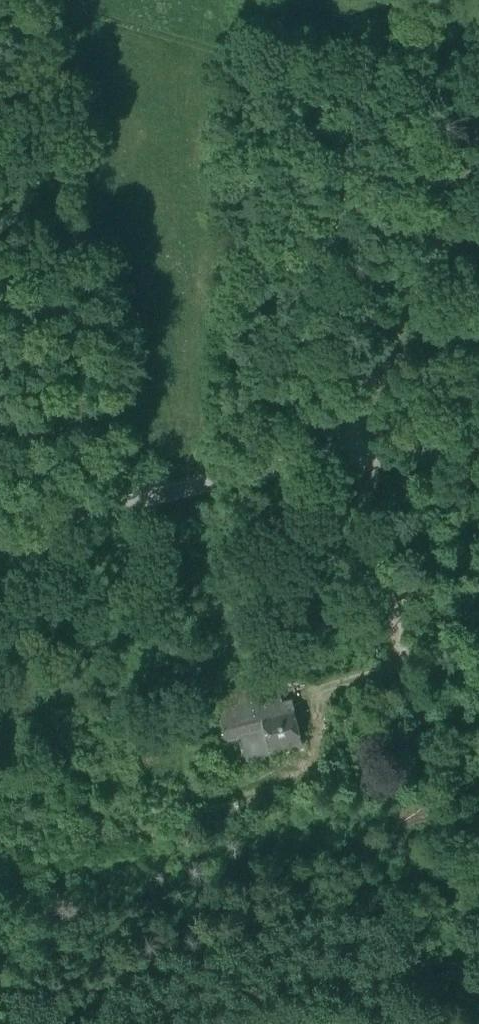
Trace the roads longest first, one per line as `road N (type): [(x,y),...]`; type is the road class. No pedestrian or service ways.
road 1 (track): [(358,454),(478,983)]
road 2 (unclassified): [(0,538),(358,454),(478,468)]
road 3 (track): [(57,0),(251,57),(442,99),(478,99)]

